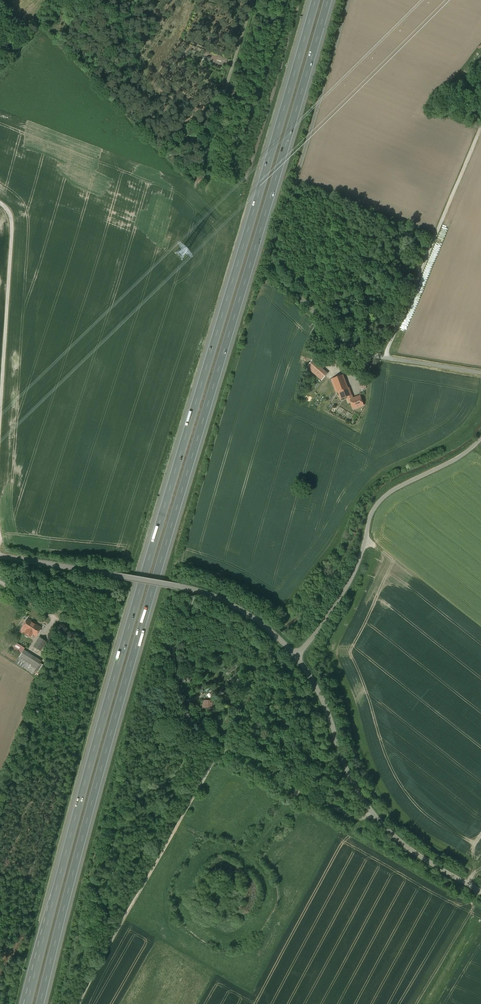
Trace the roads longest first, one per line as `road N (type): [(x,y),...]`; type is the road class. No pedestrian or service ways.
road 1 (motorway): [(40,1003),(330,0)]
road 2 (motorway): [(312,0),(26,1003)]
road 3 (unclassified): [(348,0),(270,266),(353,349),(480,374)]
road 4 (track): [(225,745),(79,1003)]
road 5 (unclassified): [(480,438),(376,505),(353,577),(297,656)]
road 6 (track): [(385,357),(480,128)]
road 7 (unclassified): [(297,656),(226,602),(119,576)]
road 8 (unclassified): [(373,812),(345,814),(204,734)]
road 9 (unclassified): [(373,812),(297,656)]
road 10 (unclassified): [(480,891),(409,848),(373,812)]
road 11 (unclassified): [(0,557),(119,576)]

